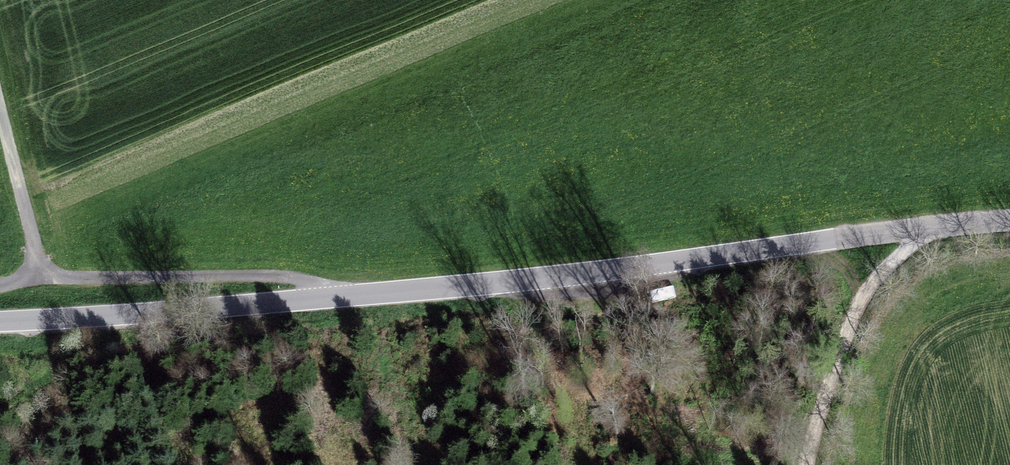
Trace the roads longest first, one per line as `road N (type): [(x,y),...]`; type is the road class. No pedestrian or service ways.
road 1 (tertiary): [(1009,219),(557,276),(0,321)]
road 2 (track): [(42,278),(262,276),(297,280),(328,299)]
road 3 (track): [(934,225),(875,285),(822,410),(813,464)]
road 4 (track): [(42,278),(0,113)]

